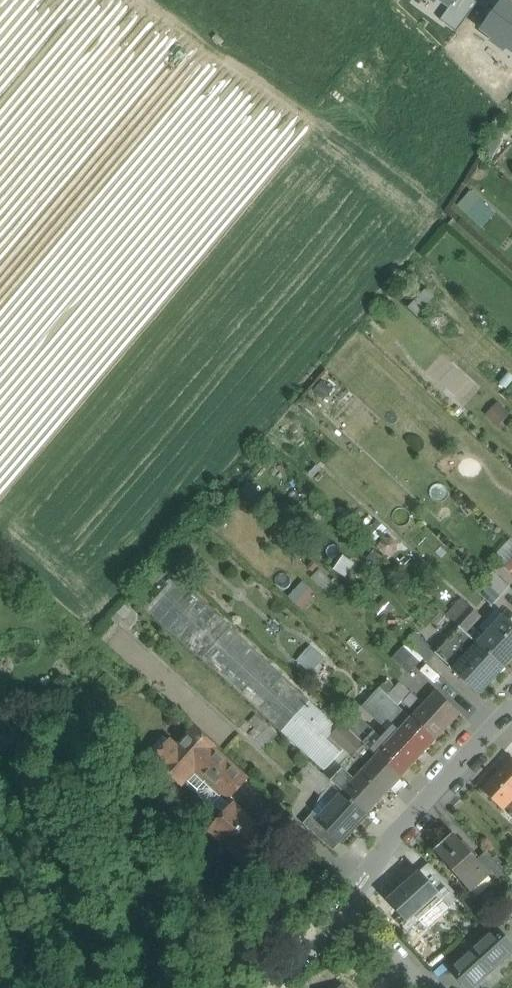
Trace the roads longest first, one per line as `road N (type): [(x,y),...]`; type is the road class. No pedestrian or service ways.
road 1 (residential): [(511,709),(332,906)]
road 2 (residential): [(332,906),(427,987)]

